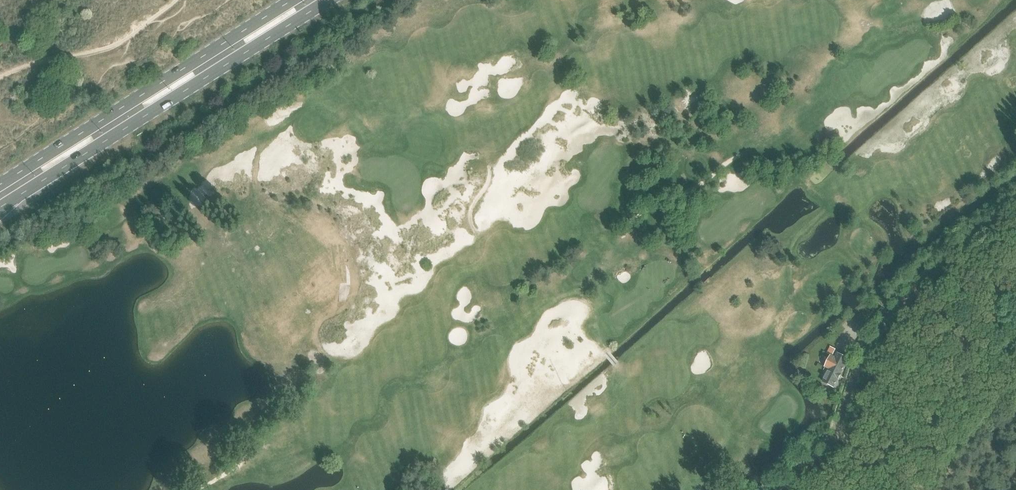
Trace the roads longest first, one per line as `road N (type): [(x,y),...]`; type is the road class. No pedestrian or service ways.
road 1 (primary): [(0,211),(335,0)]
road 2 (residential): [(1015,204),(884,321),(829,449),(789,489)]
road 3 (primary): [(297,0),(0,187)]

